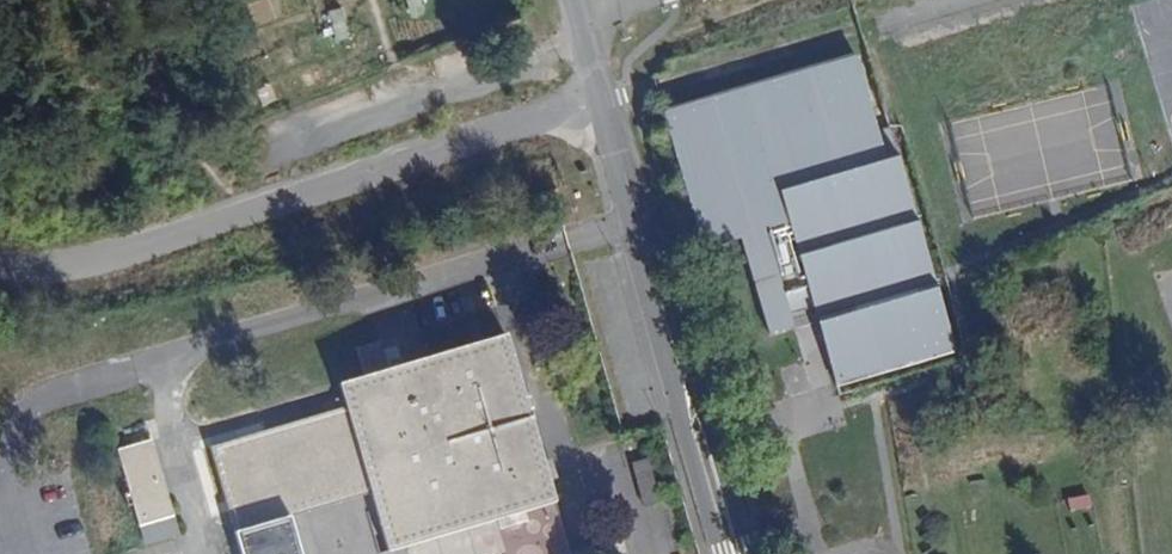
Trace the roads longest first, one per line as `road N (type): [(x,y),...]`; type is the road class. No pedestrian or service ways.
road 1 (unclassified): [(603,96),(94,255),(0,267)]
road 2 (tertiary): [(734,553),(603,96)]

